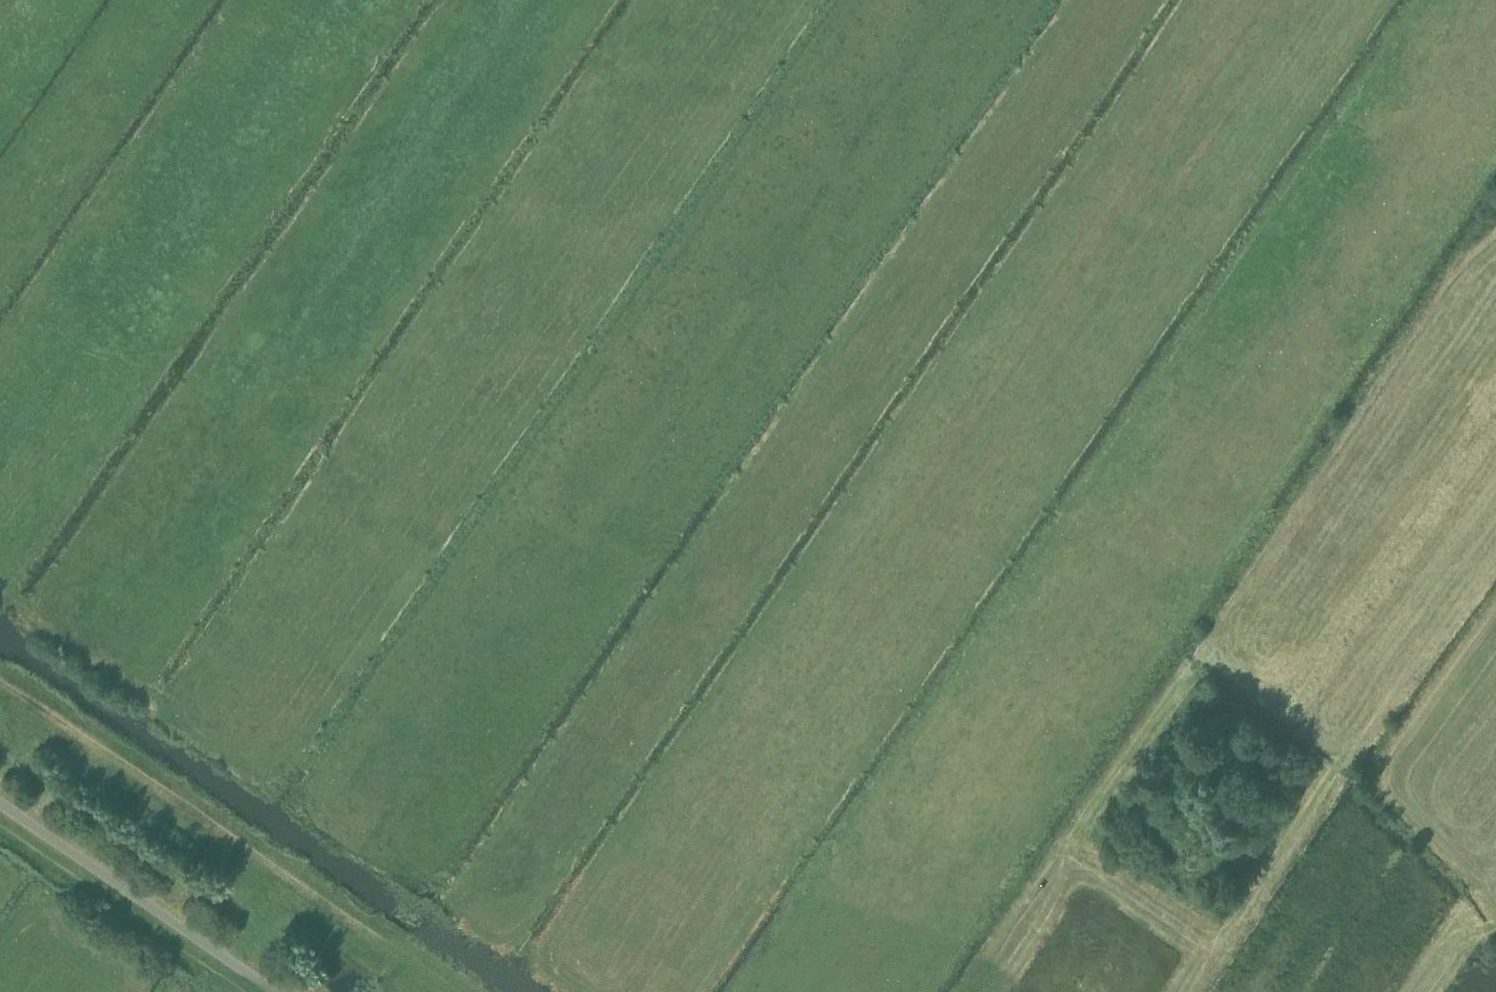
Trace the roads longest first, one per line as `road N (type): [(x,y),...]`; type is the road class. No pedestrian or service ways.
road 1 (track): [(0,685),(449,991)]

